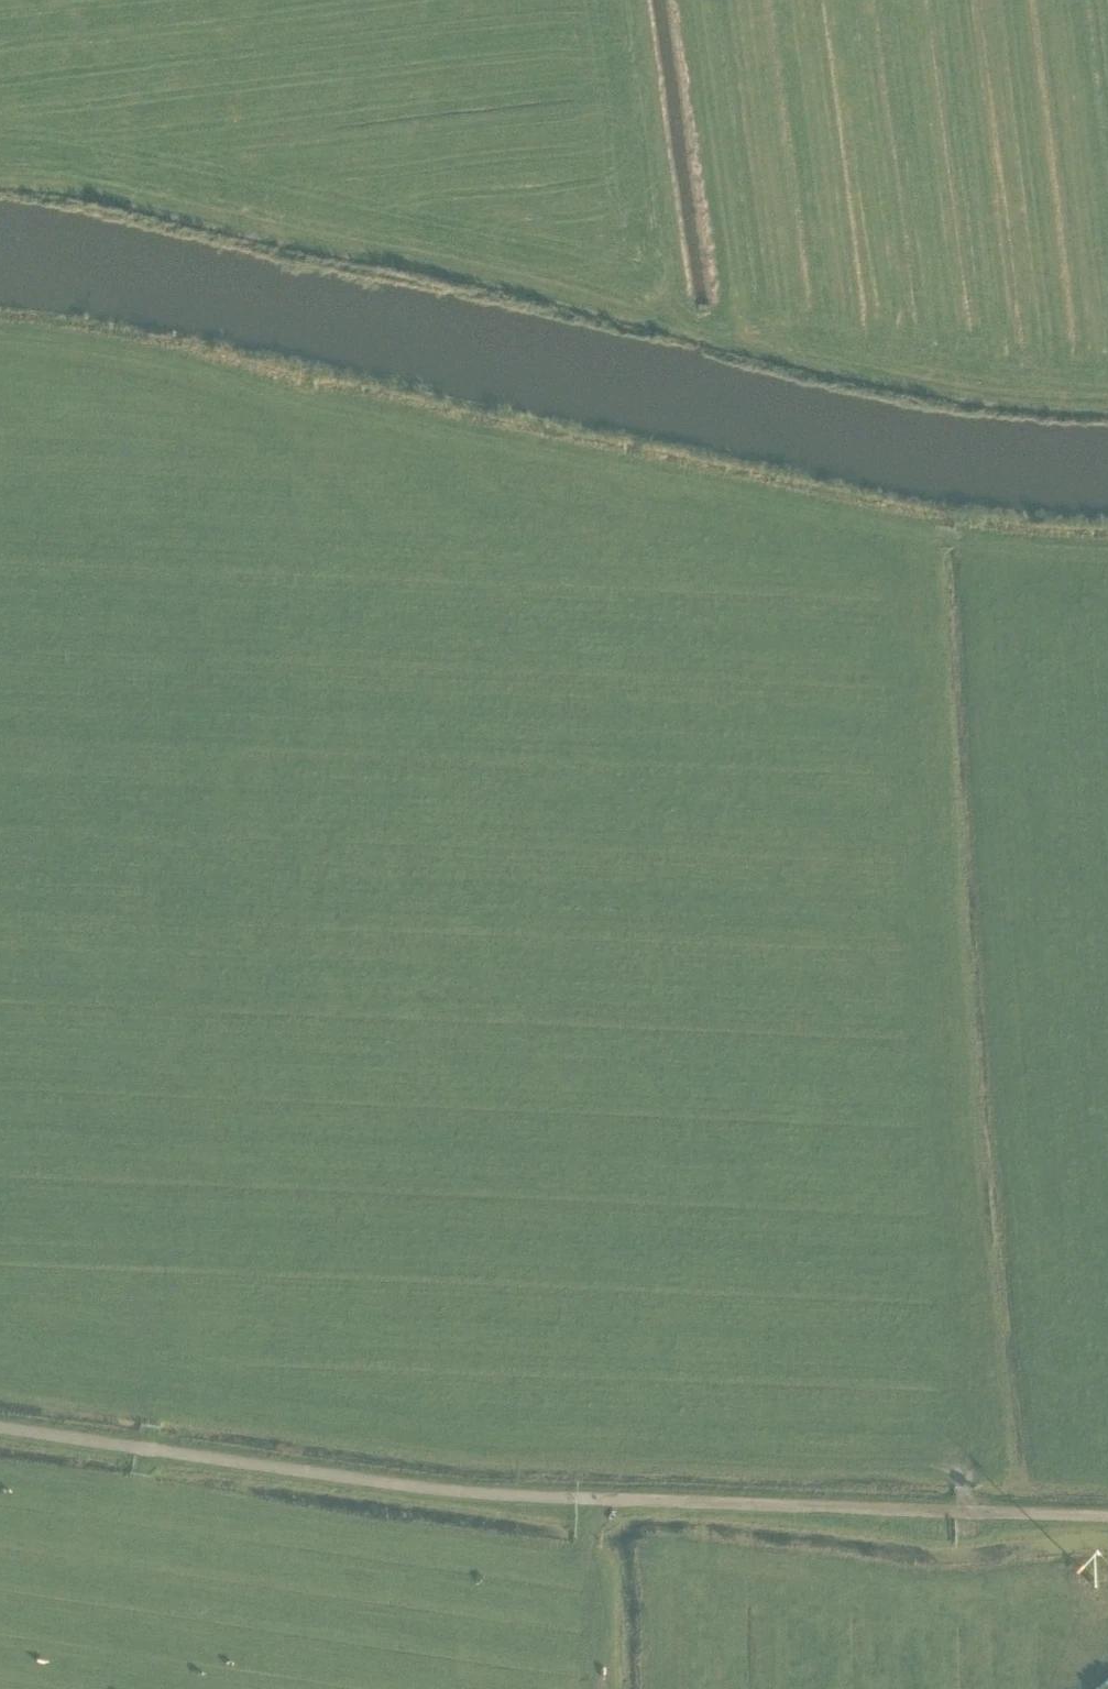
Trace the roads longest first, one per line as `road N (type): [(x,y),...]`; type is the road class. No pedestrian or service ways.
road 1 (track): [(1107,1529),(680,1512),(306,1478),(0,1436)]

